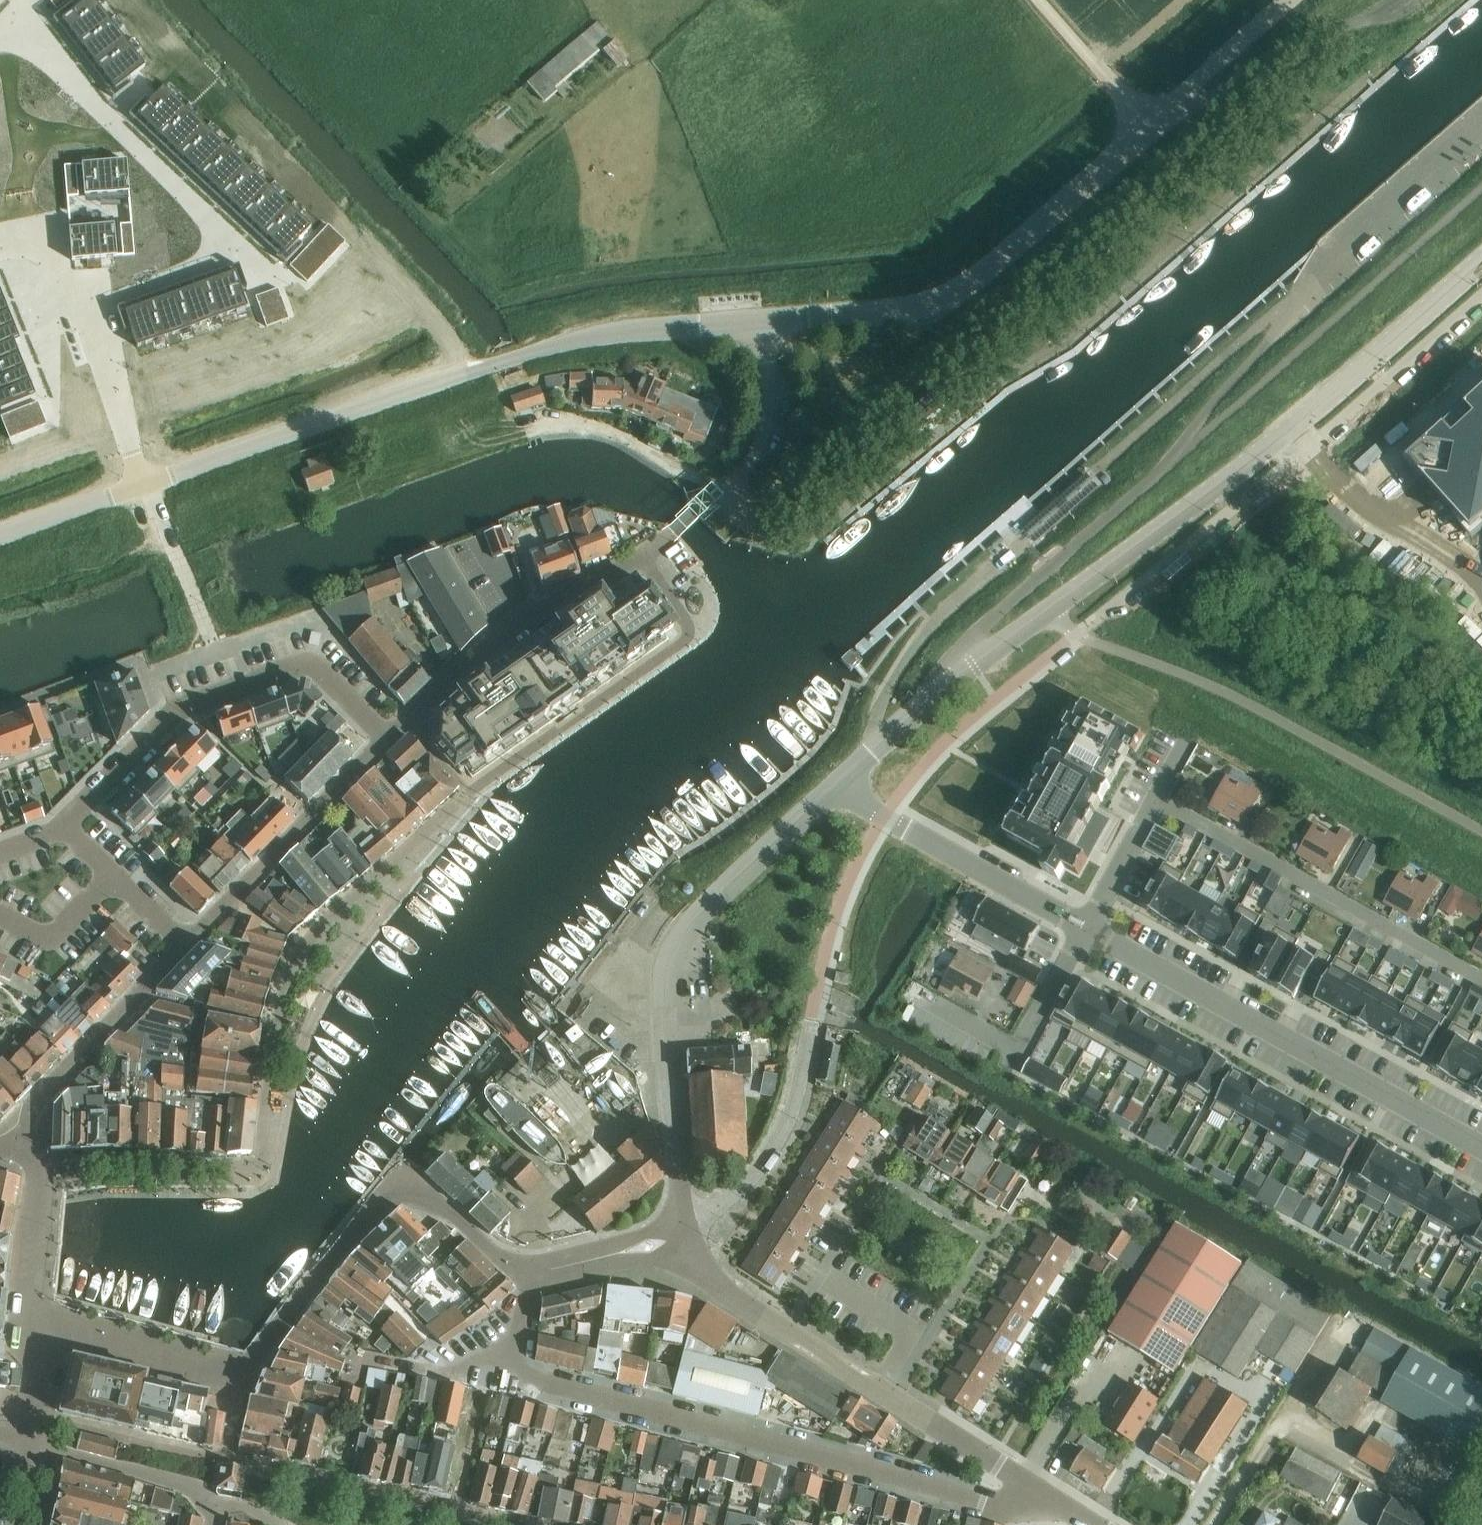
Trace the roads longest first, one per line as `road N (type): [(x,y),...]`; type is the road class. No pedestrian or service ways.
road 1 (unclassified): [(761,321),(598,336),(0,533)]
road 2 (residential): [(1052,1499),(1019,1510),(498,1369),(524,1279)]
road 3 (unclassified): [(761,321),(910,307),(962,289),(1289,0)]
road 4 (tertiary): [(1052,608),(1217,490),(1481,265)]
road 5 (tertiary): [(688,1238),(667,1075),(666,969),(681,936),(721,893),(841,780)]
road 6 (residential): [(1080,930),(1481,1146)]
road 7 (tertiary): [(1052,1499),(728,1296),(688,1238)]
road 8 (residential): [(387,738),(309,661),(169,714),(63,825)]
road 9 (residential): [(237,1380),(393,1192),(419,1191),(524,1279)]
road 10 (residential): [(1481,979),(1153,799)]
road 11 (residential): [(387,738),(518,619),(674,532)]
road 12 (residential): [(186,947),(387,738)]
road 13 (residential): [(841,780),(906,831),(1080,930)]
road 14 (tertiary): [(841,780),(1052,608)]
road 15 (residential): [(24,1142),(37,1101),(186,947)]
road 16 (residential): [(225,1462),(456,1514)]
road 17 (residential): [(471,792),(639,661)]
road 18 (unclassified): [(699,508),(764,434),(769,376),(761,321)]
road 19 (residential): [(33,1323),(237,1380)]
road 20 (residential): [(33,1420),(225,1462)]
road 21 (residential): [(33,1323),(40,1164),(24,1142)]
road 22 (residential): [(207,1495),(29,1445)]
road 23 (residential): [(524,1279),(688,1238)]
road 24 (residential): [(1153,799),(1080,930)]
road 25 (residential): [(0,916),(51,936),(113,876)]

